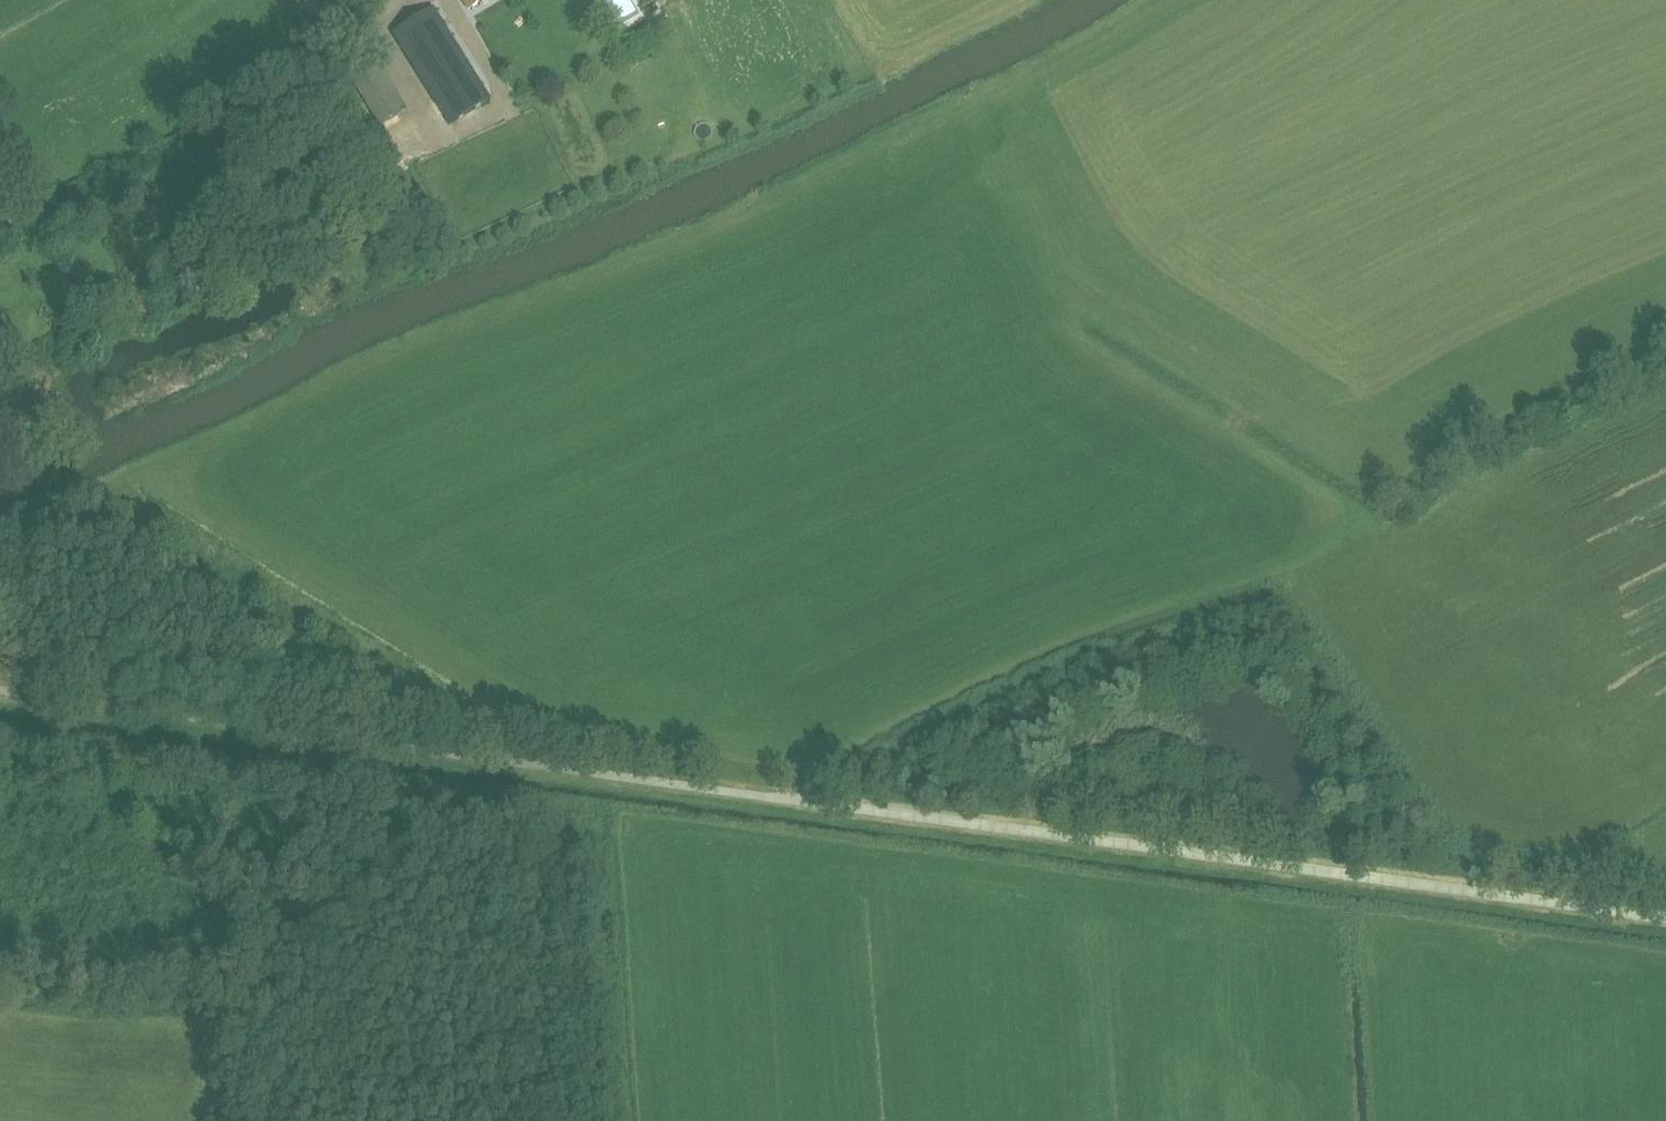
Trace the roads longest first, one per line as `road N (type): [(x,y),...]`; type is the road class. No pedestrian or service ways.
road 1 (unclassified): [(792,806),(1665,919)]

